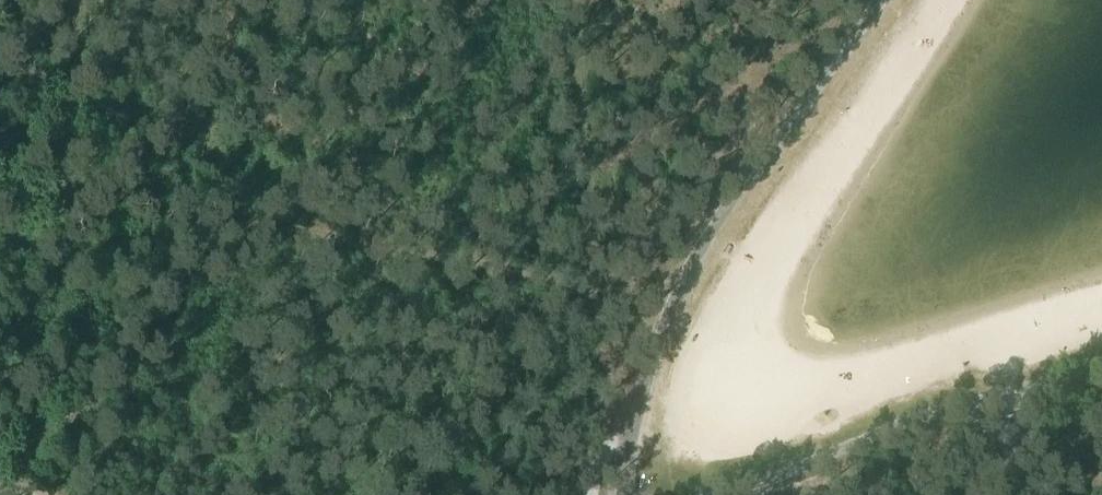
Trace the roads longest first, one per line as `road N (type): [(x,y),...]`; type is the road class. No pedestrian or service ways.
road 1 (track): [(630,432),(607,370),(598,291),(56,194),(72,0)]
road 2 (track): [(672,299),(598,291),(582,0)]

